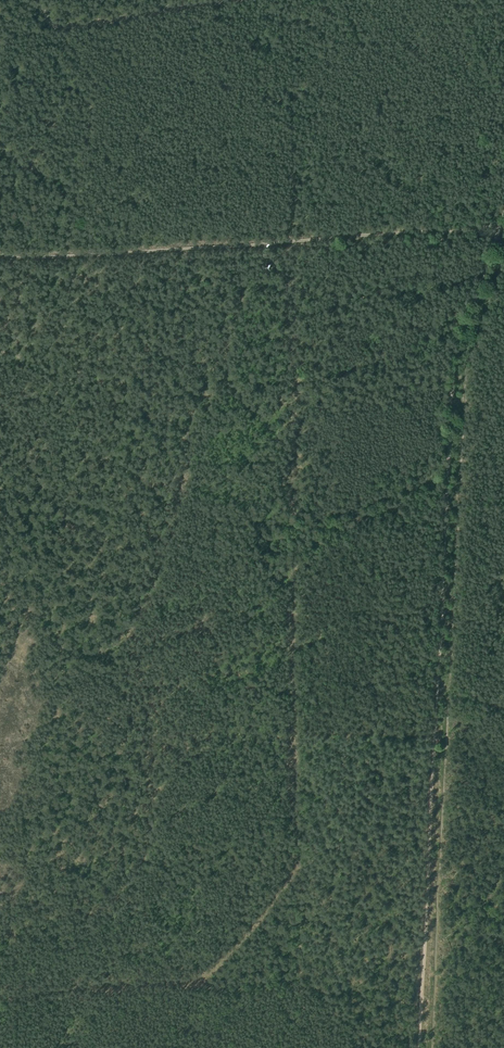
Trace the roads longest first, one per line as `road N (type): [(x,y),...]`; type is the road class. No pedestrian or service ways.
road 1 (track): [(421,1047),(452,390),(503,214)]
road 2 (track): [(503,234),(0,257)]
road 3 (track): [(35,0),(68,23),(216,0)]

